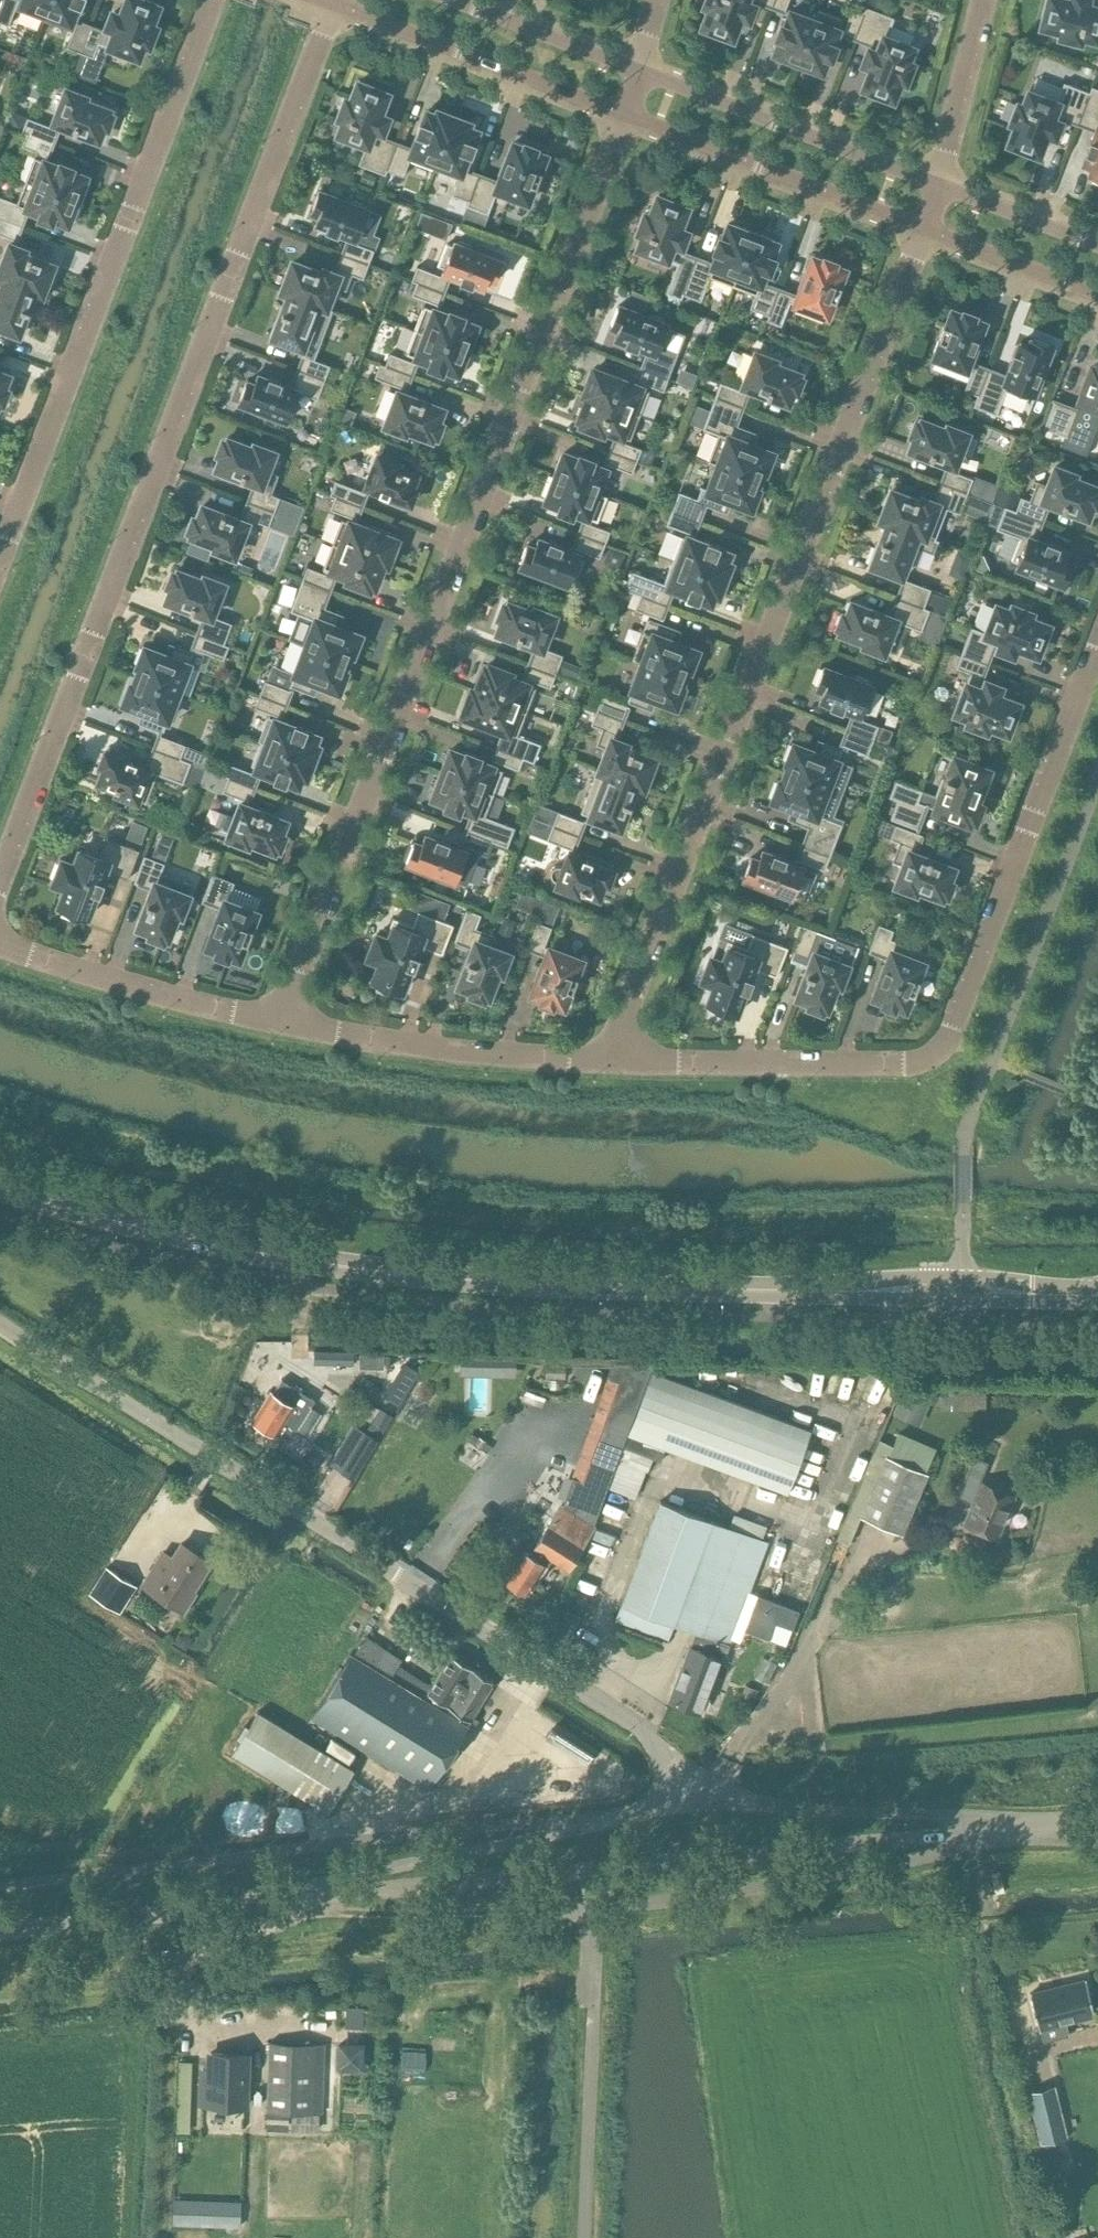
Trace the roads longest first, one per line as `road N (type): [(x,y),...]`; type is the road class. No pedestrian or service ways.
road 1 (secondary): [(1097,1297),(956,1285),(597,1290),(420,1276),(153,1231),(0,1189)]
road 2 (residential): [(281,1024),(625,130)]
road 3 (residential): [(0,880),(331,16)]
road 4 (residential): [(923,237),(609,1063)]
road 5 (unclassified): [(704,1802),(664,1747),(632,1723),(0,1325)]
road 6 (residential): [(1097,652),(948,1043),(905,1065),(609,1063)]
road 7 (tertiary): [(317,1894),(976,1832)]
road 8 (residential): [(0,550),(213,0)]
road 9 (unclassified): [(0,1885),(572,1828)]
road 10 (unclassified): [(976,1832),(947,1852),(594,1912)]
road 11 (residential): [(609,1063),(492,1056),(281,1024)]
road 12 (unclassified): [(1023,1826),(704,1802)]
road 13 (residential): [(946,187),(646,76)]
road 14 (tertiary): [(0,1932),(317,1894)]
road 15 (residential): [(625,130),(923,237)]
road 16 (residential): [(331,16),(625,130)]
road 17 (residential): [(281,1024),(108,980),(0,941)]
road 18 (unclassified): [(317,1894),(347,1878),(572,1828)]
road 19 (track): [(317,1894),(348,1912),(527,1910)]
road 20 (residential): [(646,76),(449,0)]
road 21 (residential): [(992,0),(946,187)]
road 22 (residential): [(923,237),(1097,308)]
road 23 (residential): [(1097,243),(946,187)]
road 24 (unclassified): [(572,1828),(704,1802)]

